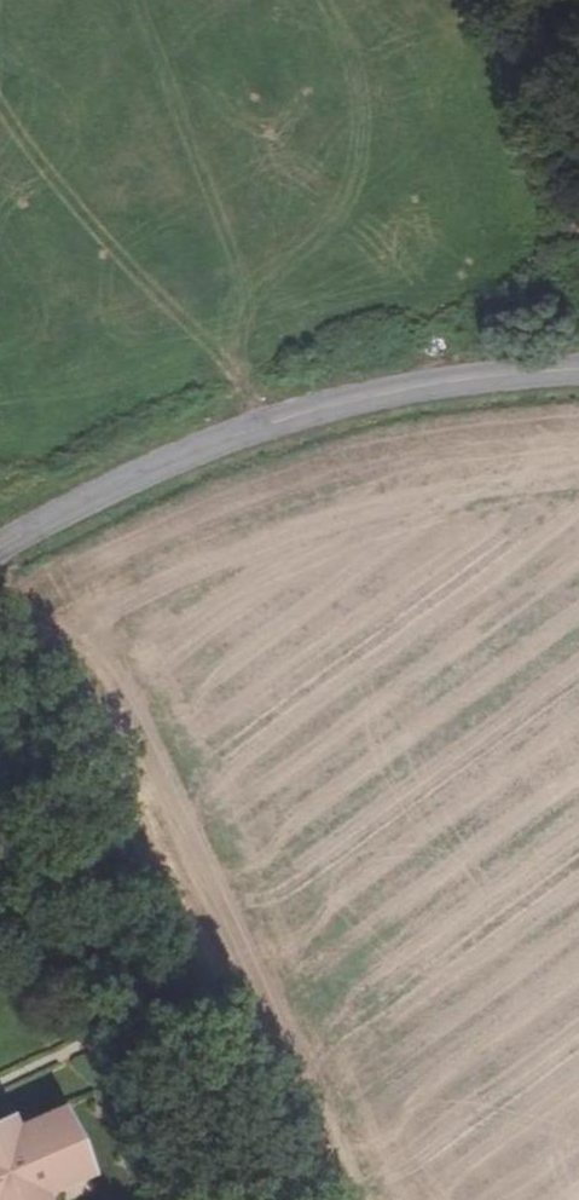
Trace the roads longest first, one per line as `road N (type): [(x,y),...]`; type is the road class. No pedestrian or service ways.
road 1 (tertiary): [(578,374),(361,405),(150,471),(0,551)]

